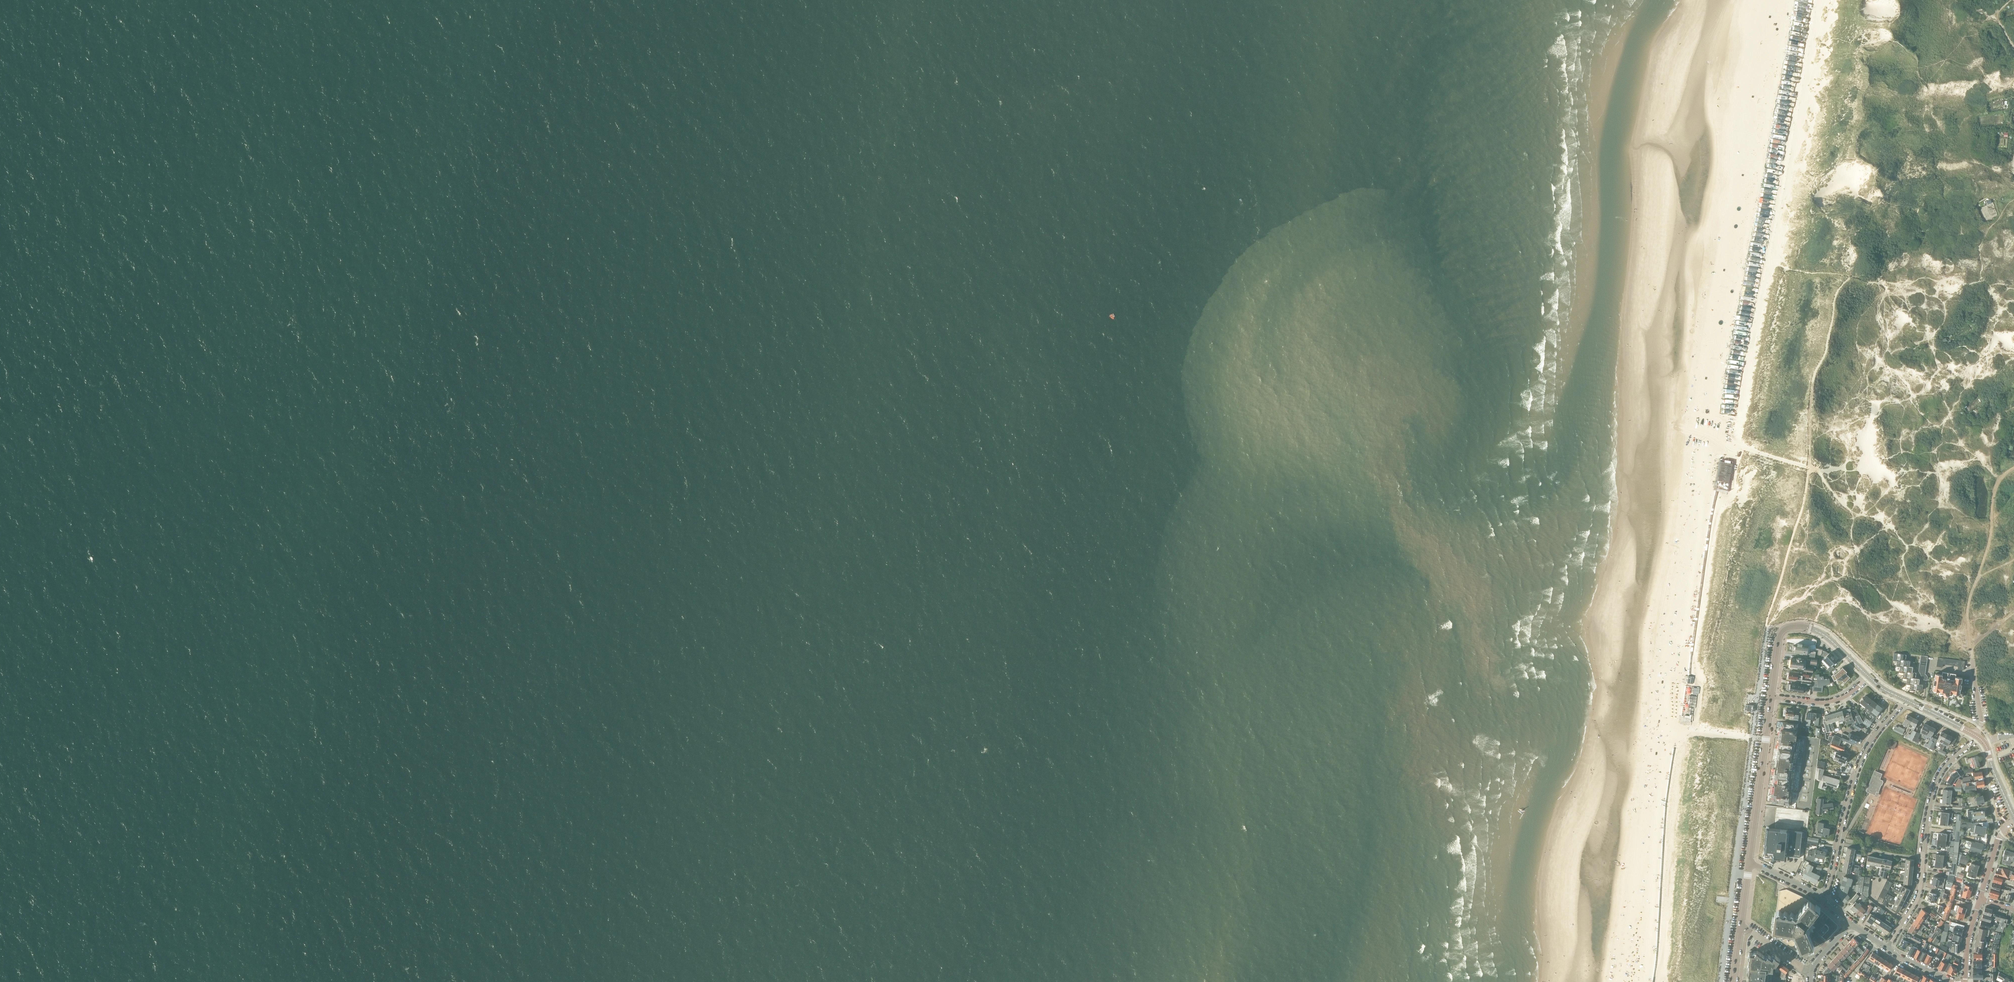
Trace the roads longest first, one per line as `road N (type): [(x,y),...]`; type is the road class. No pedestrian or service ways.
road 1 (residential): [(1977,736),(1936,781),(1919,894),(1888,947)]
road 2 (residential): [(1823,900),(1855,777),(1904,699)]
road 3 (track): [(1970,647),(1969,601),(1994,496),(2013,470)]
road 4 (secondary): [(1771,698),(1780,635),(1791,627),(1822,634),(1867,676)]
road 5 (secondary): [(1750,864),(1771,698)]

